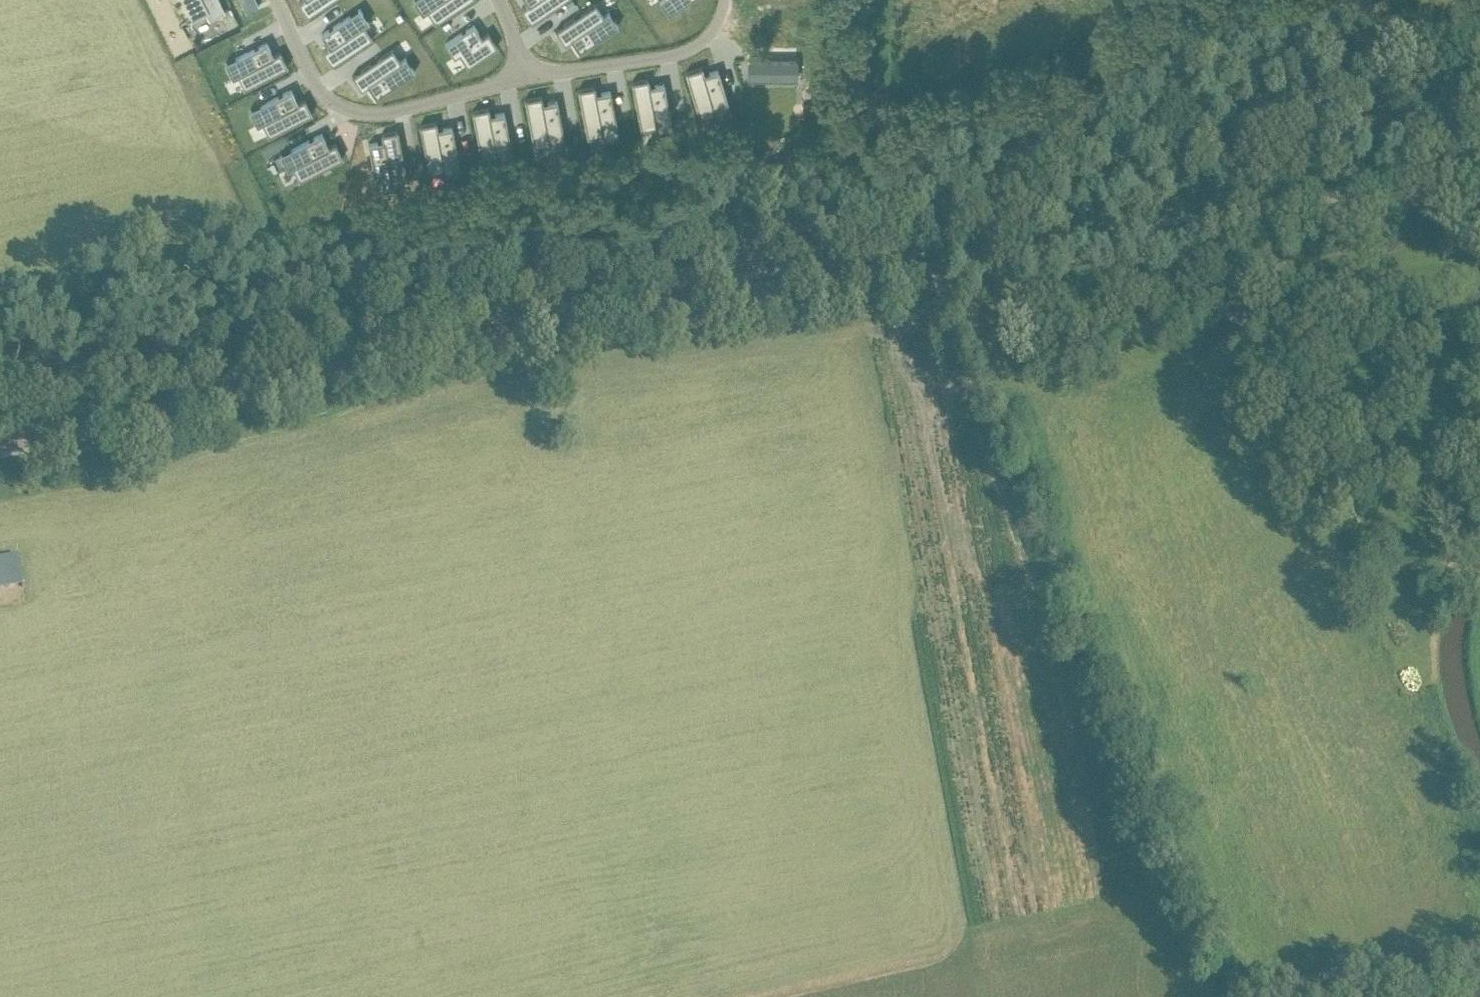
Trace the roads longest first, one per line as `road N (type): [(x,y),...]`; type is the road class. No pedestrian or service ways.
road 1 (unclassified): [(0,442),(642,307),(1479,192)]

